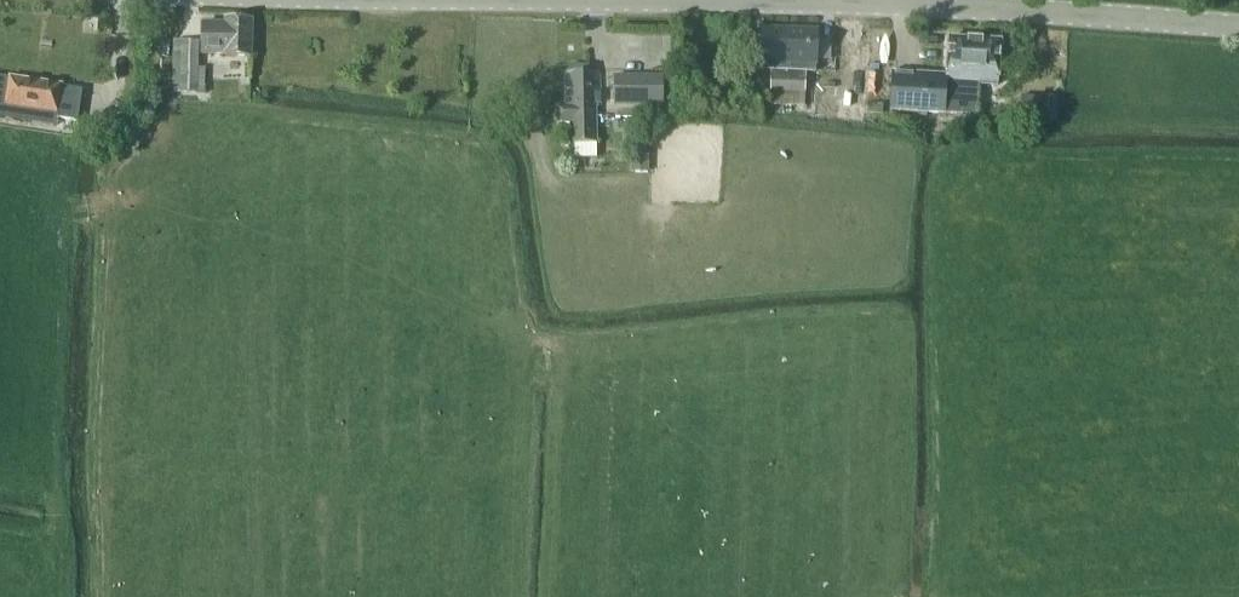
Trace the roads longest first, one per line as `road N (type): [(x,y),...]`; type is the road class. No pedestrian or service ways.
road 1 (tertiary): [(1238,26),(913,4),(710,0)]

